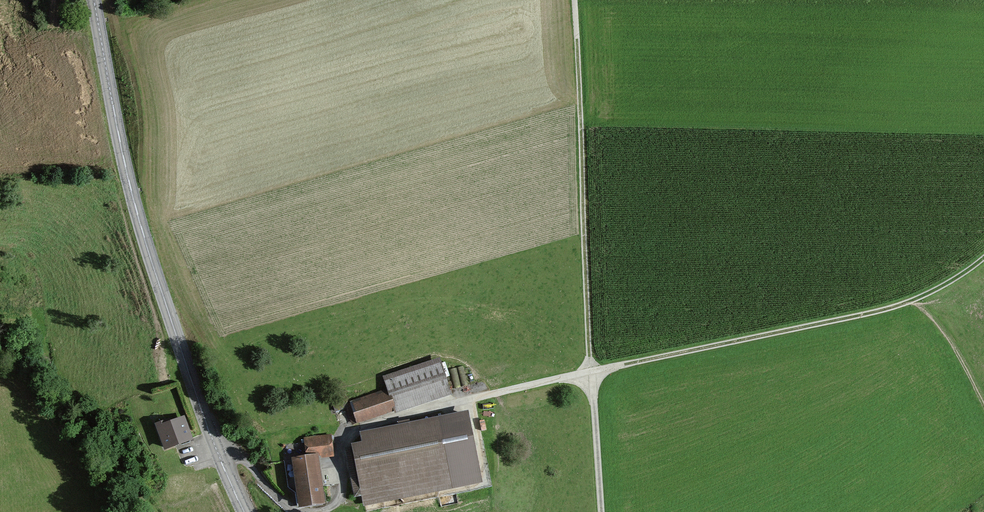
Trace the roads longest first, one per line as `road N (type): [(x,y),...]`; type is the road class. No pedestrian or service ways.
road 1 (secondary): [(94,0),(143,232),(244,511)]
road 2 (track): [(592,372),(878,312),(952,281),(983,258)]
road 3 (track): [(575,0),(592,372)]
road 4 (track): [(592,372),(363,429),(349,438),(341,495),(326,511)]
road 5 (track): [(592,372),(601,511)]

